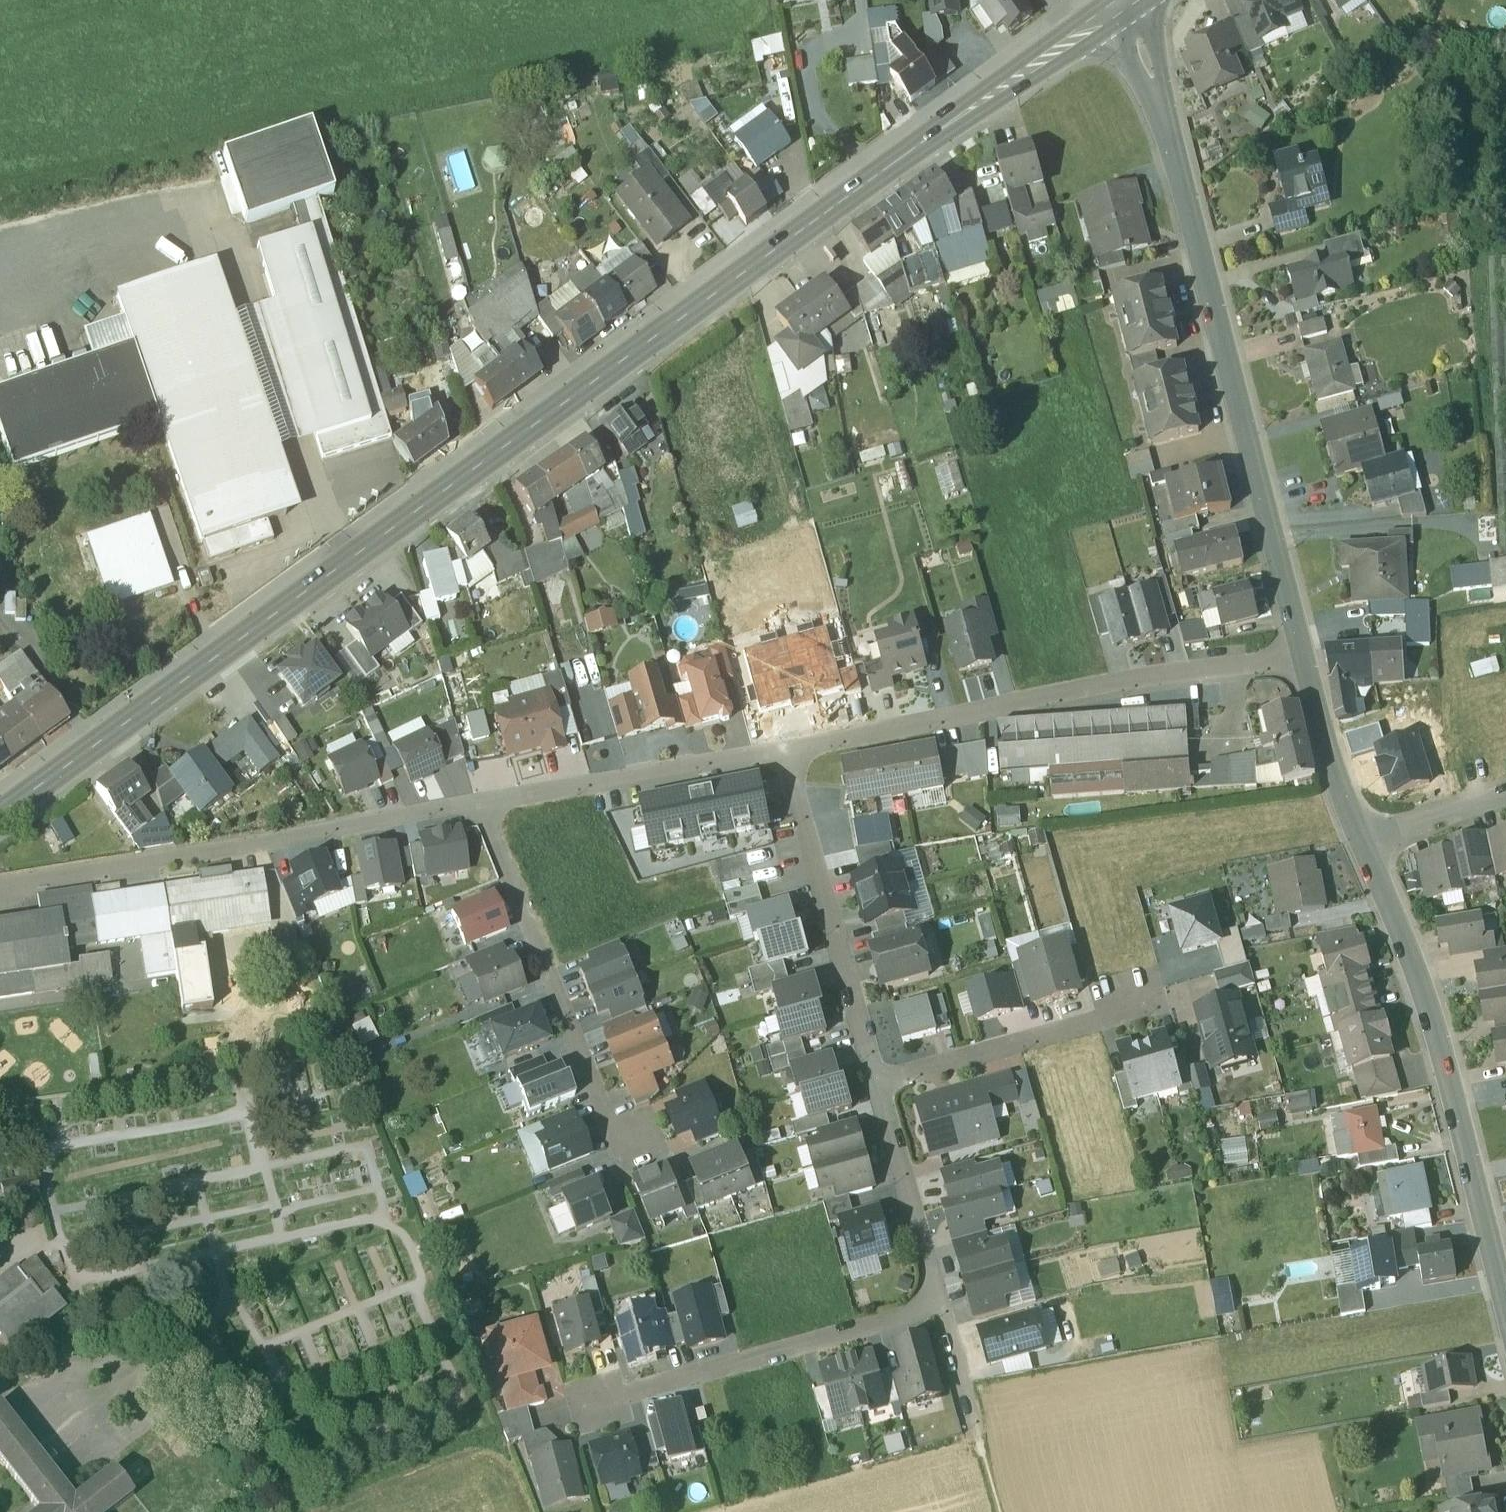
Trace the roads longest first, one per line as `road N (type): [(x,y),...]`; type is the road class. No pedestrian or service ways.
road 1 (primary): [(0,815),(1127,0)]
road 2 (tertiary): [(1304,659),(1130,0)]
road 3 (residential): [(1304,659),(794,748)]
road 4 (residential): [(485,803),(0,885)]
road 5 (tertiary): [(1505,1306),(1443,1057),(1360,841)]
road 6 (residential): [(625,1152),(485,803)]
road 7 (residential): [(938,1306),(598,1401)]
road 8 (residential): [(794,748),(885,1076)]
road 9 (residential): [(794,748),(485,803)]
road 10 (residential): [(885,1076),(1138,1006)]
road 11 (residential): [(885,1076),(938,1306)]
road 12 (tertiary): [(1360,841),(1304,659)]
road 13 (residential): [(1360,841),(1505,794)]
road 14 (residential): [(938,1306),(977,1437)]

